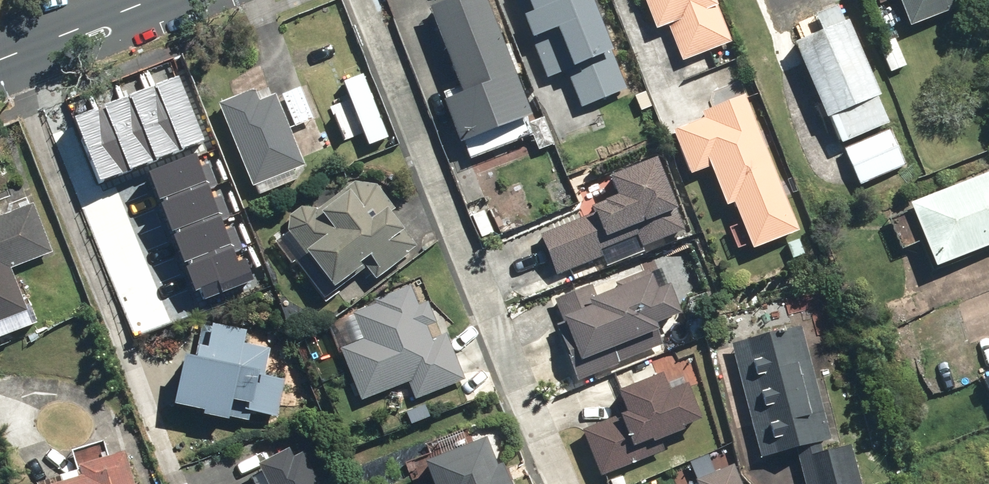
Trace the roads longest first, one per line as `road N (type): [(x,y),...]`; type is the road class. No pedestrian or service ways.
road 1 (secondary): [(0,60),(152,0)]

